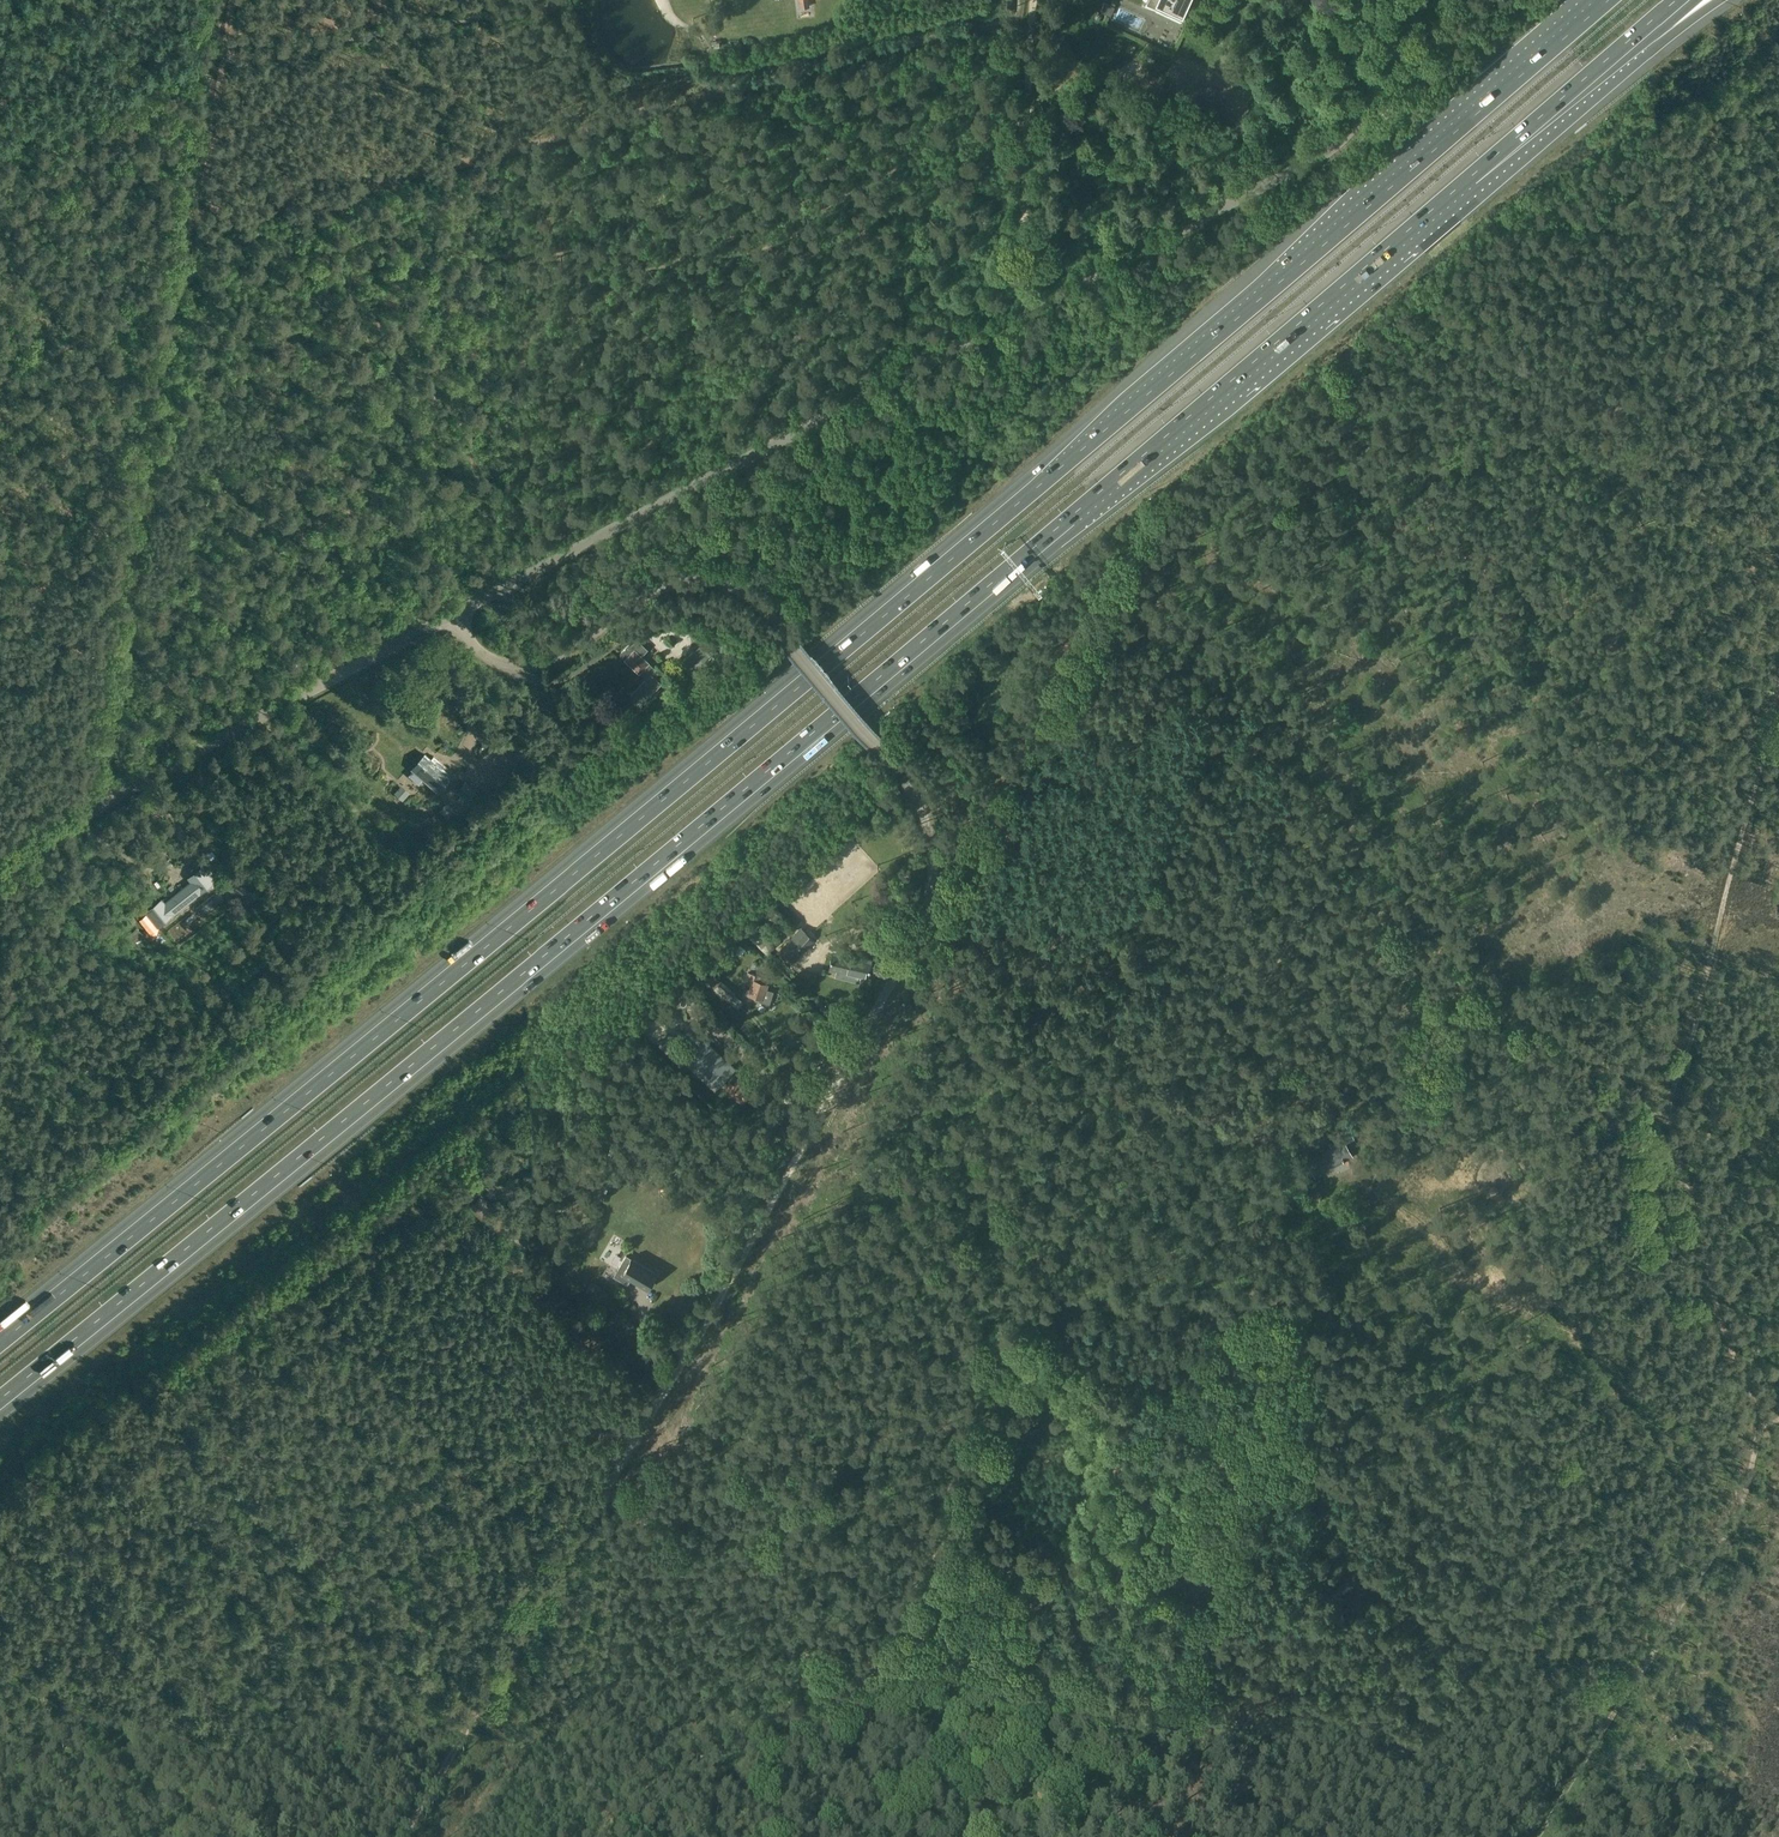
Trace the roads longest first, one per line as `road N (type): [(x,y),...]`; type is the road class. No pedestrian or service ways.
road 1 (motorway): [(0,1412),(1644,34)]
road 2 (motorway): [(1602,0),(783,695),(0,1337)]
road 3 (unclassified): [(449,616),(1316,153),(1351,122),(1421,0)]
road 4 (track): [(247,0),(217,182),(219,200),(239,211),(1034,13)]
road 5 (unclassified): [(834,1089),(902,963),(930,887),(925,821),(881,751),(747,592),(729,584),(660,587),(549,659),(492,658),(449,616)]
road 6 (track): [(834,1089),(479,1706)]
road 7 (track): [(1778,713),(1669,1114),(1737,1376)]
road 8 (track): [(1360,834),(1214,728),(1115,914),(1047,933),(965,979),(902,963)]
road 9 (track): [(602,1501),(830,1671),(904,1767),(1001,1836)]
road 10 (unclassified): [(0,857),(449,616)]
road 11 (track): [(1539,1836),(1738,1513),(1757,1459),(1754,1446)]
road 12 (track): [(1314,1140),(1233,1117),(1214,1096),(1213,1076),(1280,934),(1360,834)]
road 13 (track): [(557,3),(219,62)]
road 14 (track): [(1029,308),(1035,0)]
road 15 (track): [(642,1836),(479,1706)]
road 16 (track): [(401,1836),(479,1706)]
road 17 (track): [(624,119),(581,70),(558,0)]

